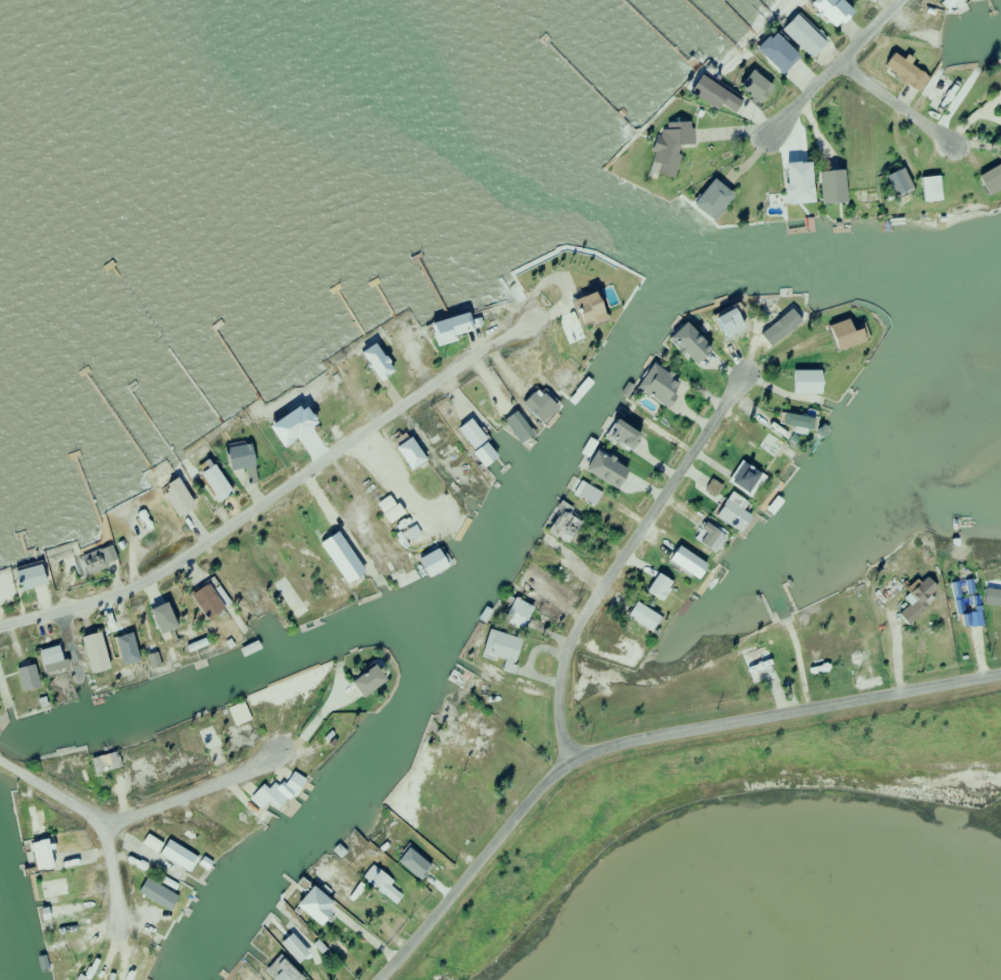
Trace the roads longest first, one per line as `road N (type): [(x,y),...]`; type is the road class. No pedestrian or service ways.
road 1 (residential): [(0,624),(110,594),(162,567),(526,319)]
road 2 (residential): [(1000,672),(662,732),(564,763)]
road 3 (residential): [(564,763),(553,713),(568,637),(740,374)]
road 4 (residential): [(564,763),(374,979)]
road 5 (residential): [(761,134),(896,0)]
road 6 (residential): [(104,825),(275,757)]
road 7 (residential): [(949,144),(837,60)]
road 8 (residential): [(104,825),(0,761)]

